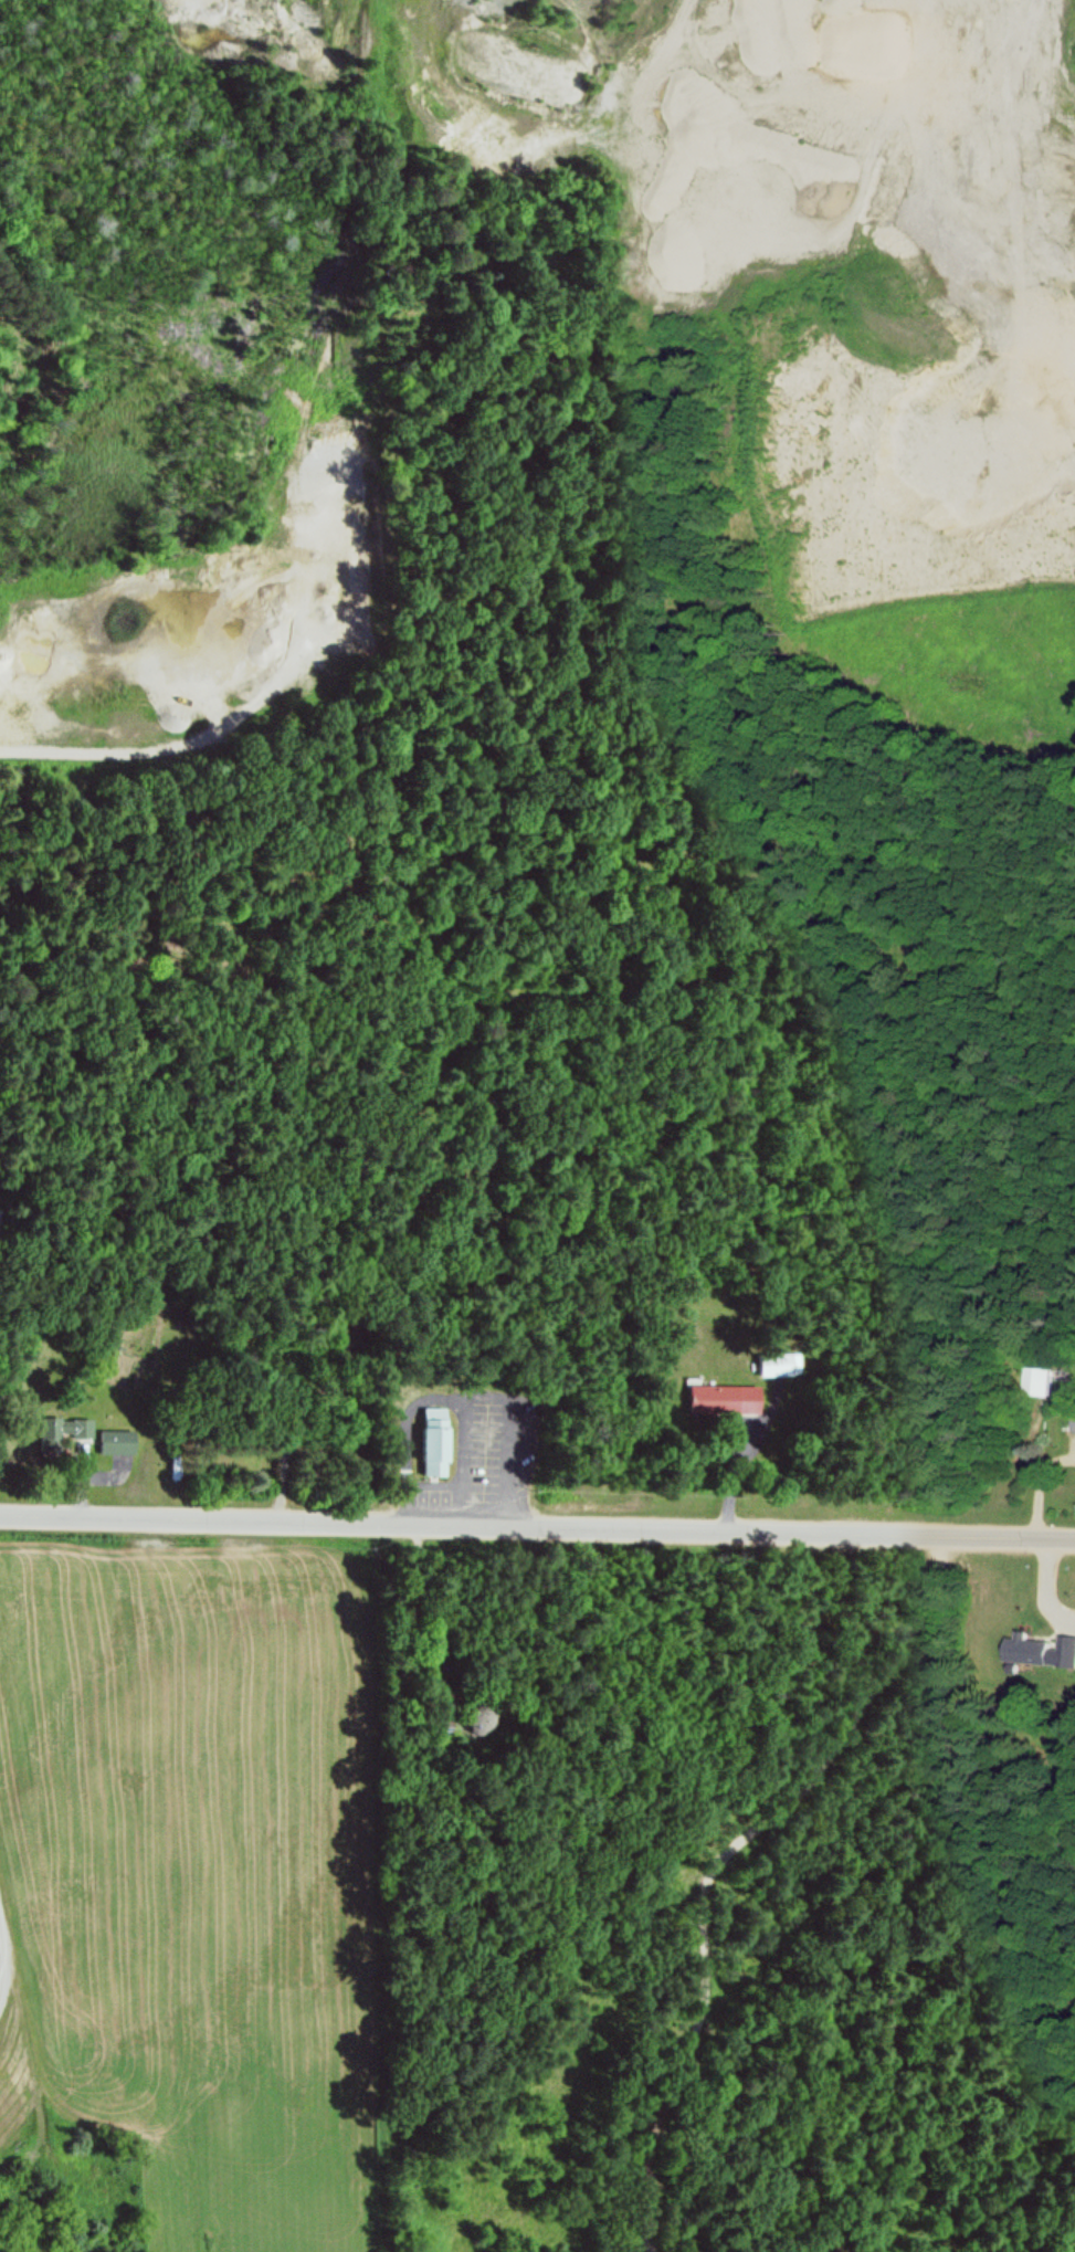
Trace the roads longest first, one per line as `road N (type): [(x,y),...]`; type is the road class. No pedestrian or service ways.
road 1 (secondary): [(0,1516),(1074,1544)]

